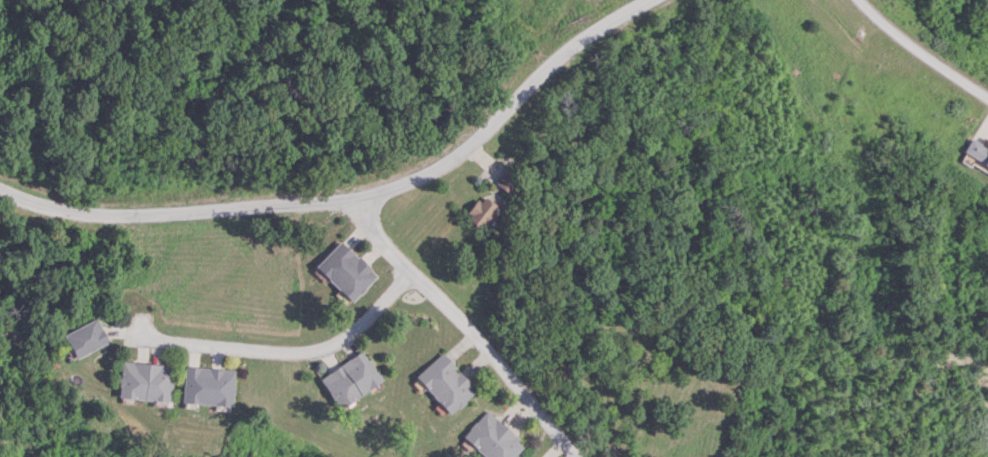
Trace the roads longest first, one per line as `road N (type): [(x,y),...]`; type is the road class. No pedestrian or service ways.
road 1 (residential): [(0,192),(89,217),(375,195),(438,168),(560,56),(648,0)]
road 2 (residential): [(354,199),(369,229),(451,309),(578,456)]
road 3 (residential): [(408,270),(370,319),(323,350),(283,356),(164,346)]
road 4 (residential): [(987,101),(857,0)]

